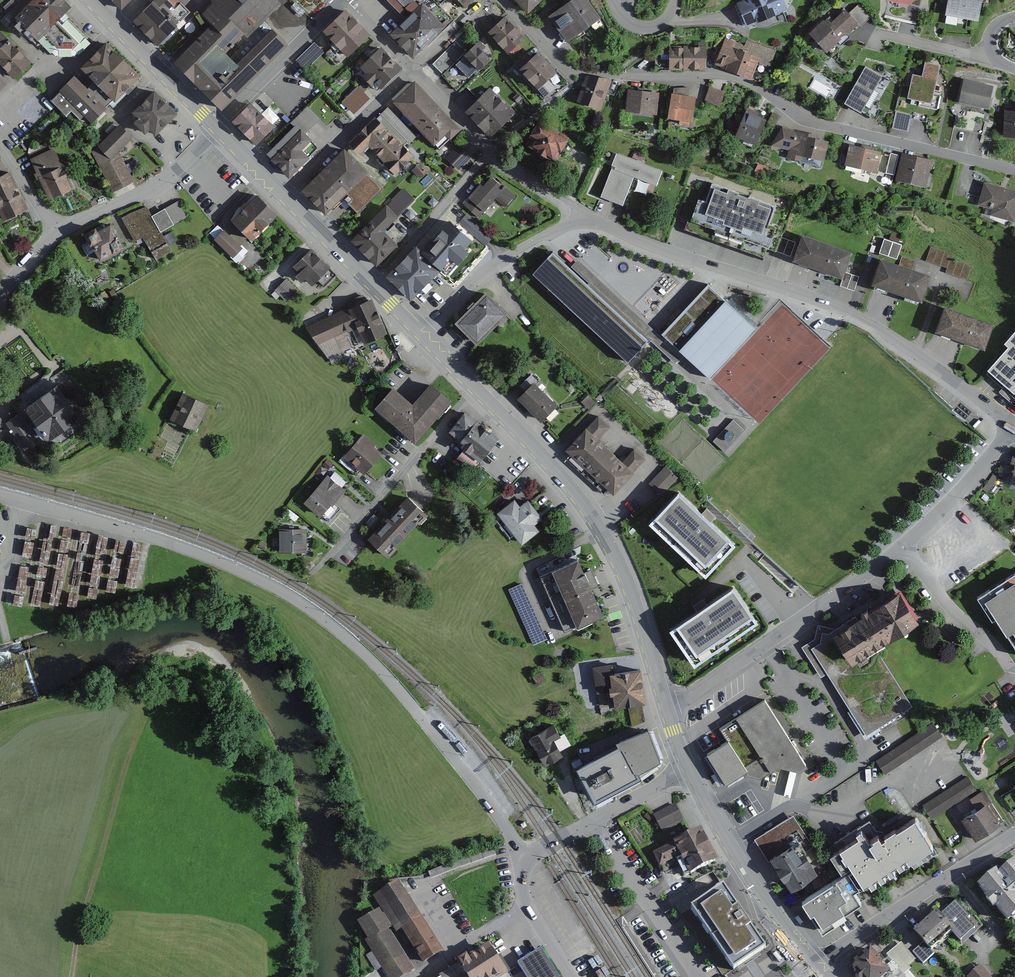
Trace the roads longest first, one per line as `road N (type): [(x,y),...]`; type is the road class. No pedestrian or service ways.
road 1 (residential): [(0,495),(180,547),(281,590),(323,618),(395,685),(452,753),(521,859)]
road 2 (residential): [(503,0),(578,72),(721,75),(807,119),(1014,170)]
road 3 (residential): [(587,217),(848,312),(1013,426)]
road 4 (secondary): [(421,333),(593,519),(632,600),(666,710)]
road 5 (residential): [(666,710),(904,544)]
road 6 (residential): [(216,128),(159,184),(56,232),(0,291)]
road 7 (residential): [(1014,833),(813,964)]
road 8 (secondary): [(687,767),(757,889),(813,964)]
road 9 (residential): [(421,333),(488,270),(587,217)]
road 10 (residential): [(594,821),(697,976)]
road 11 (residential): [(414,68),(284,197)]
road 12 (residential): [(343,0),(216,128)]
road 13 (residential): [(491,151),(370,283)]
road 14 (residential): [(904,544),(948,606),(1010,668)]
road 15 (residential): [(904,544),(958,496),(1013,426)]
road 16 (secondary): [(115,25),(216,128)]
road 17 (residential): [(521,859),(524,905),(570,976)]
road 18 (secondary): [(284,197),(370,283)]

